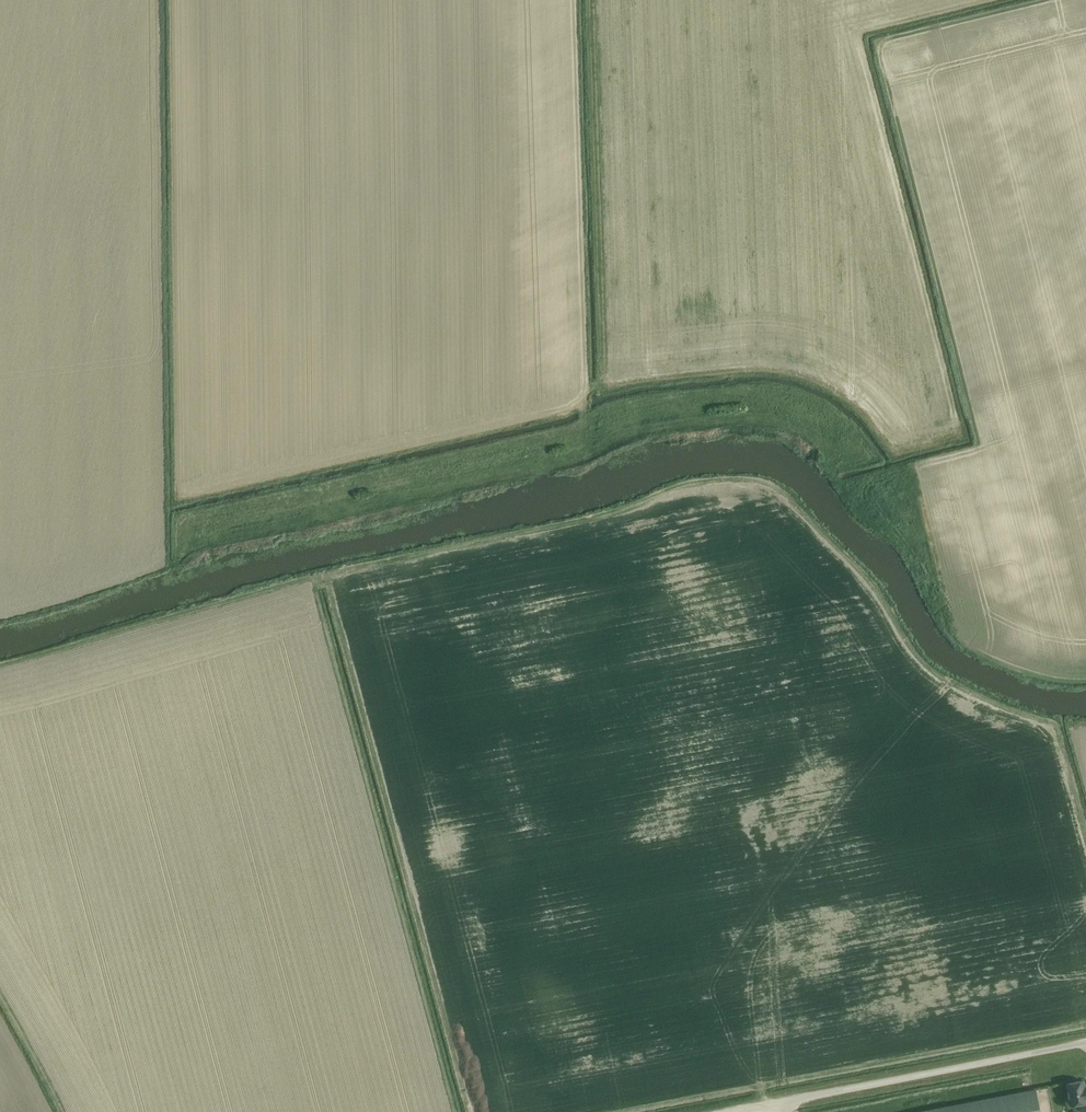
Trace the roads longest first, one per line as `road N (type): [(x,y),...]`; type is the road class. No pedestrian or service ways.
road 1 (unclassified): [(738,1111),(1085,1048)]

